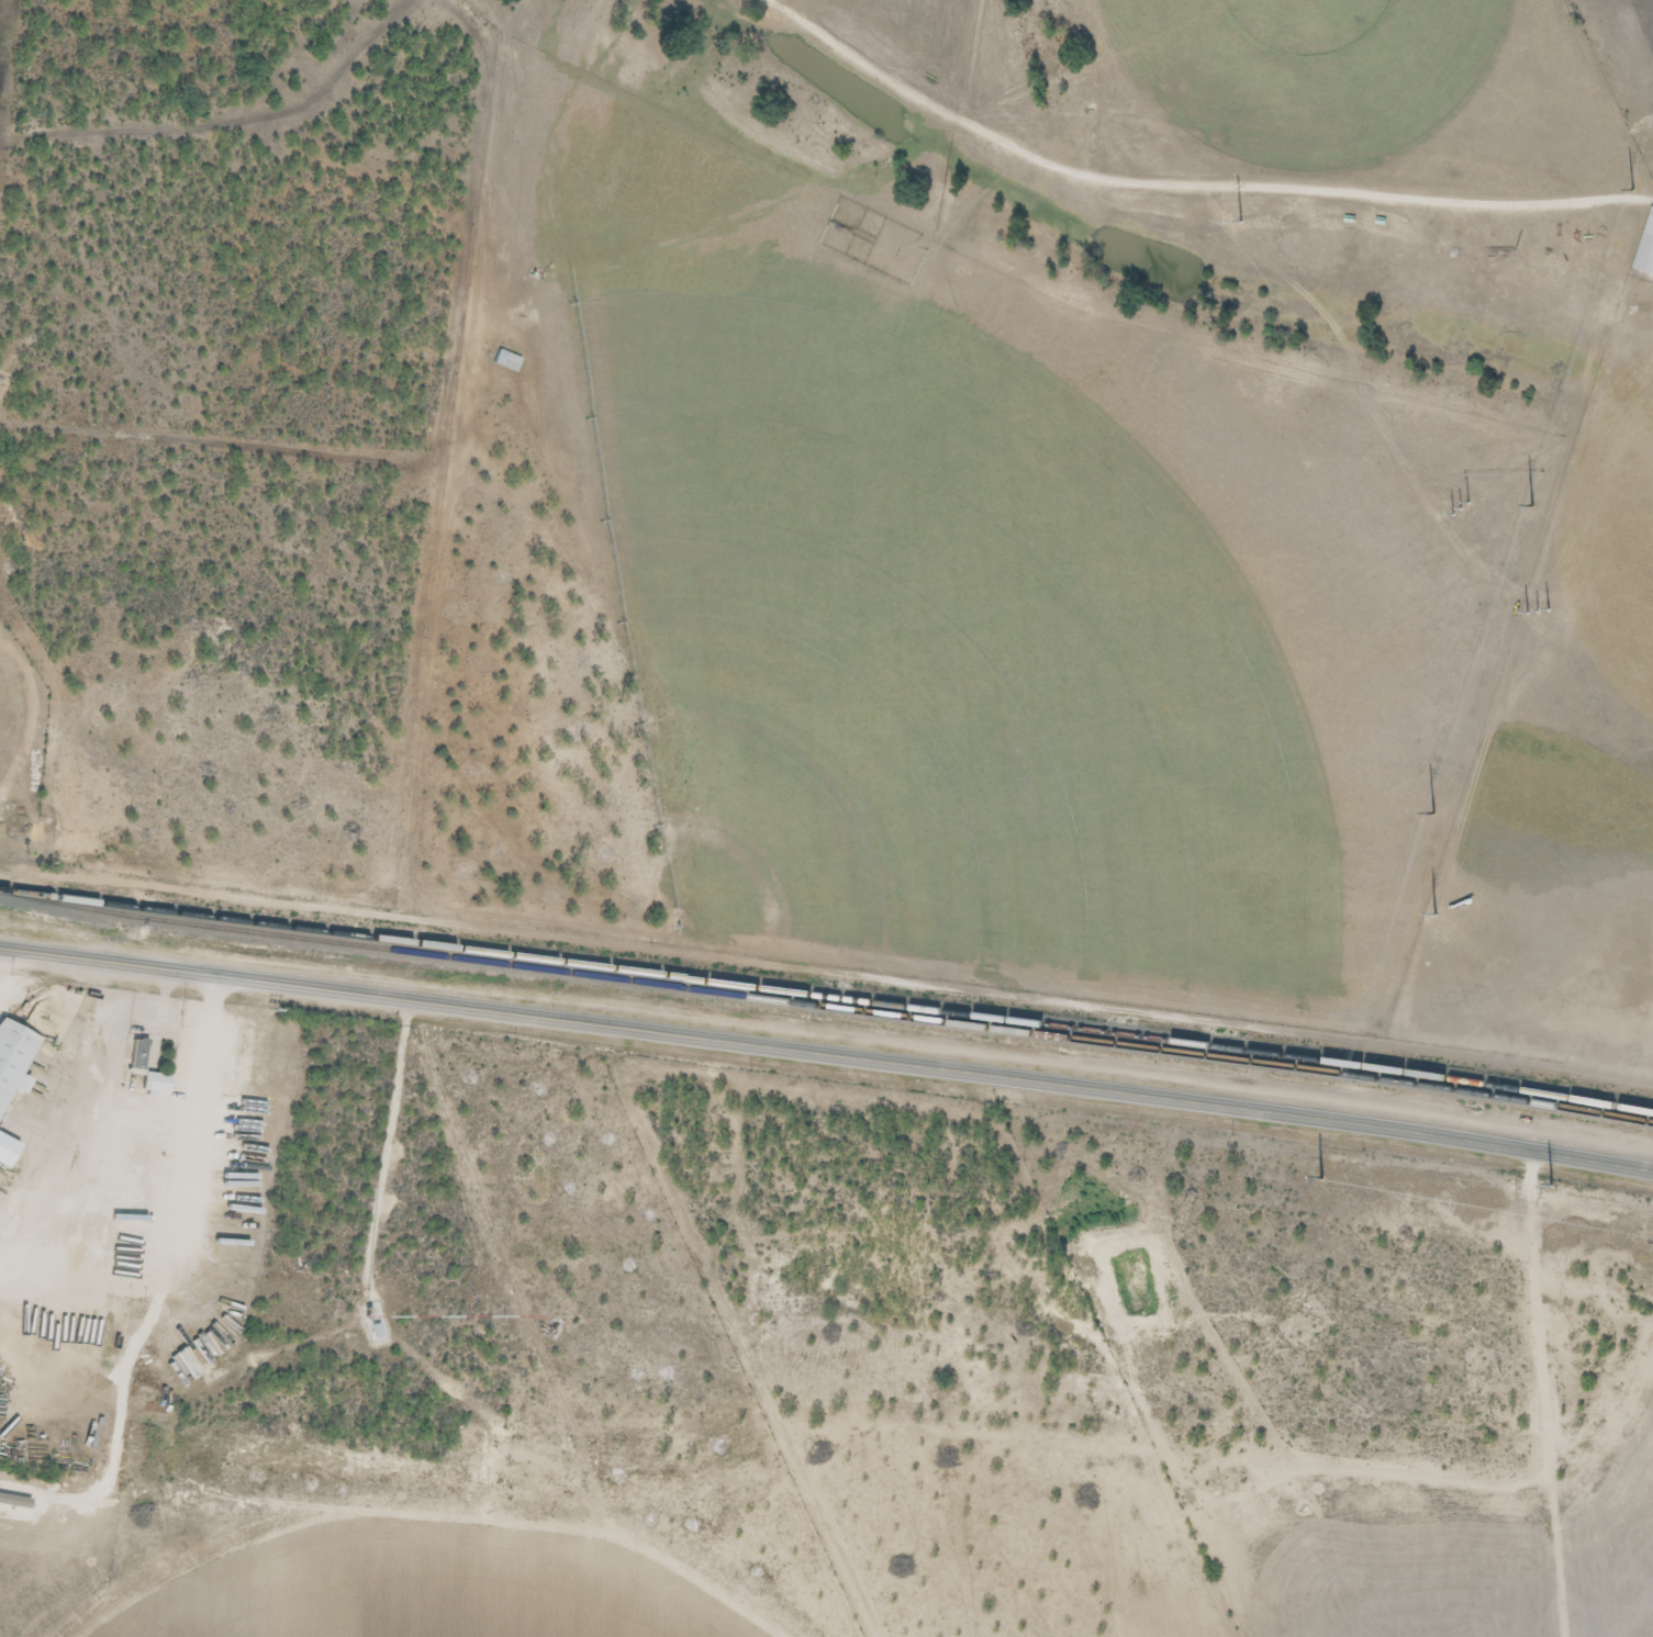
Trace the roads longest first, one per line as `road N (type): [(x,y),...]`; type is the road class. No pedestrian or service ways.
road 1 (tertiary): [(1652,1171),(1340,1119),(0,947)]
road 2 (residential): [(1652,198),(1505,205),(1083,175),(917,90),(773,0)]

